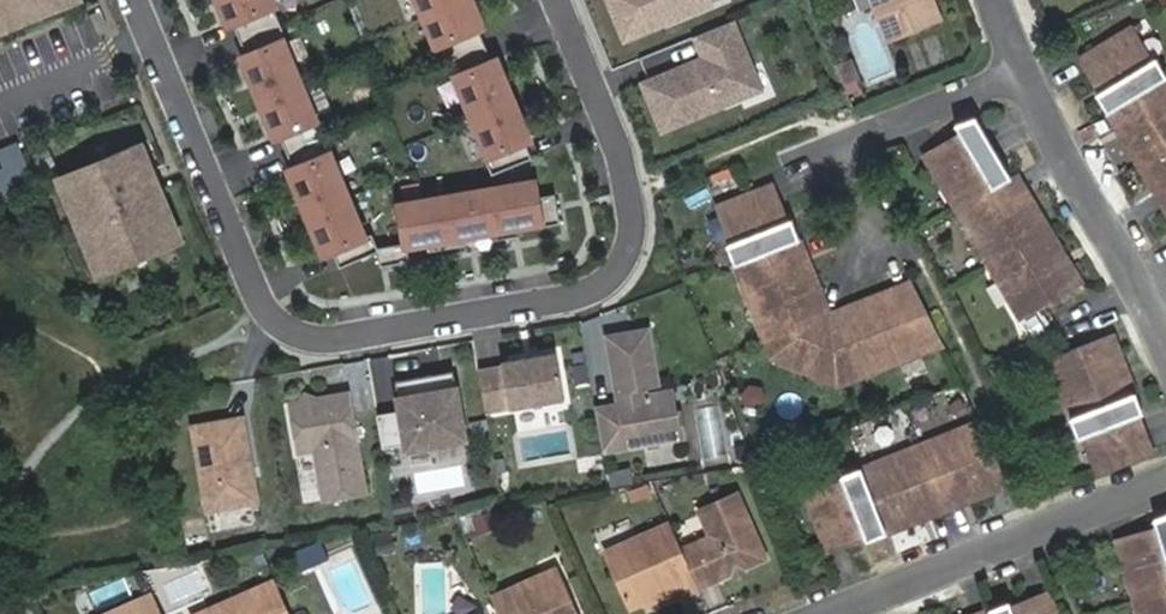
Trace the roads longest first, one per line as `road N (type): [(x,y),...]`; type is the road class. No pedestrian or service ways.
road 1 (residential): [(137,0),(266,314),(292,334),(329,340),(585,296),(622,259),(631,206),(557,0)]
road 2 (residential): [(1165,483),(855,613)]
road 3 (residential): [(1034,64),(1165,355)]
road 4 (residential): [(1034,64),(840,144),(836,154),(869,216)]

